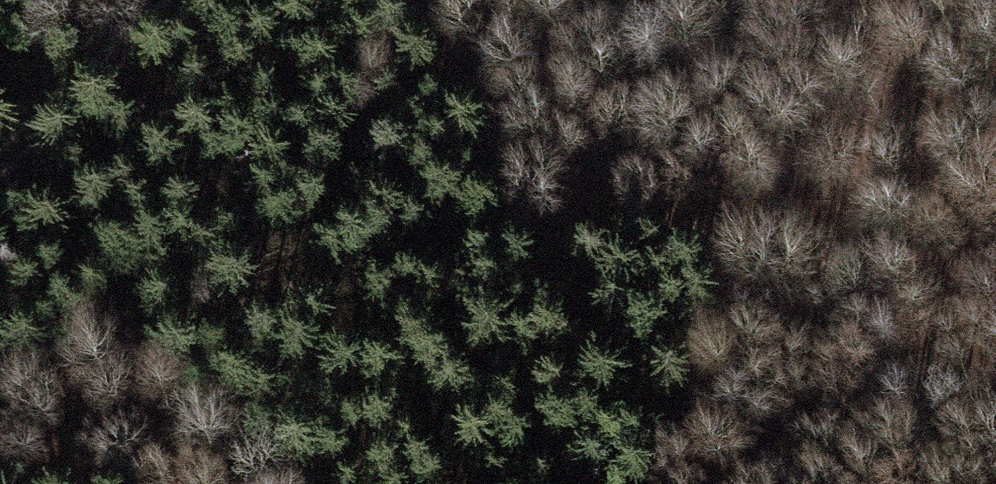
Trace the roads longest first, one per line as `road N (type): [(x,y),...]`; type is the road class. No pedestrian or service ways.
road 1 (track): [(995,260),(807,261),(618,232),(486,242),(316,280),(0,403)]
road 2 (track): [(723,248),(995,121)]
road 3 (track): [(181,0),(0,197)]
road 4 (track): [(723,248),(660,483)]

